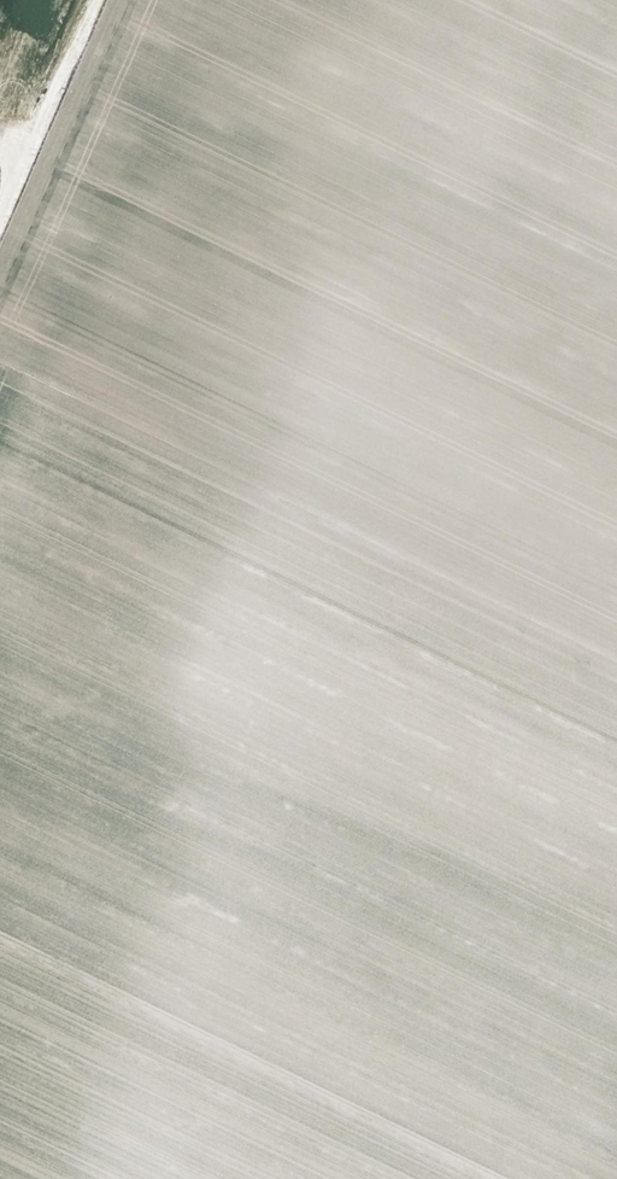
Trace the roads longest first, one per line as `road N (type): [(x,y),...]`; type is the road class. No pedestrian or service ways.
road 1 (track): [(0,217),(99,0)]

